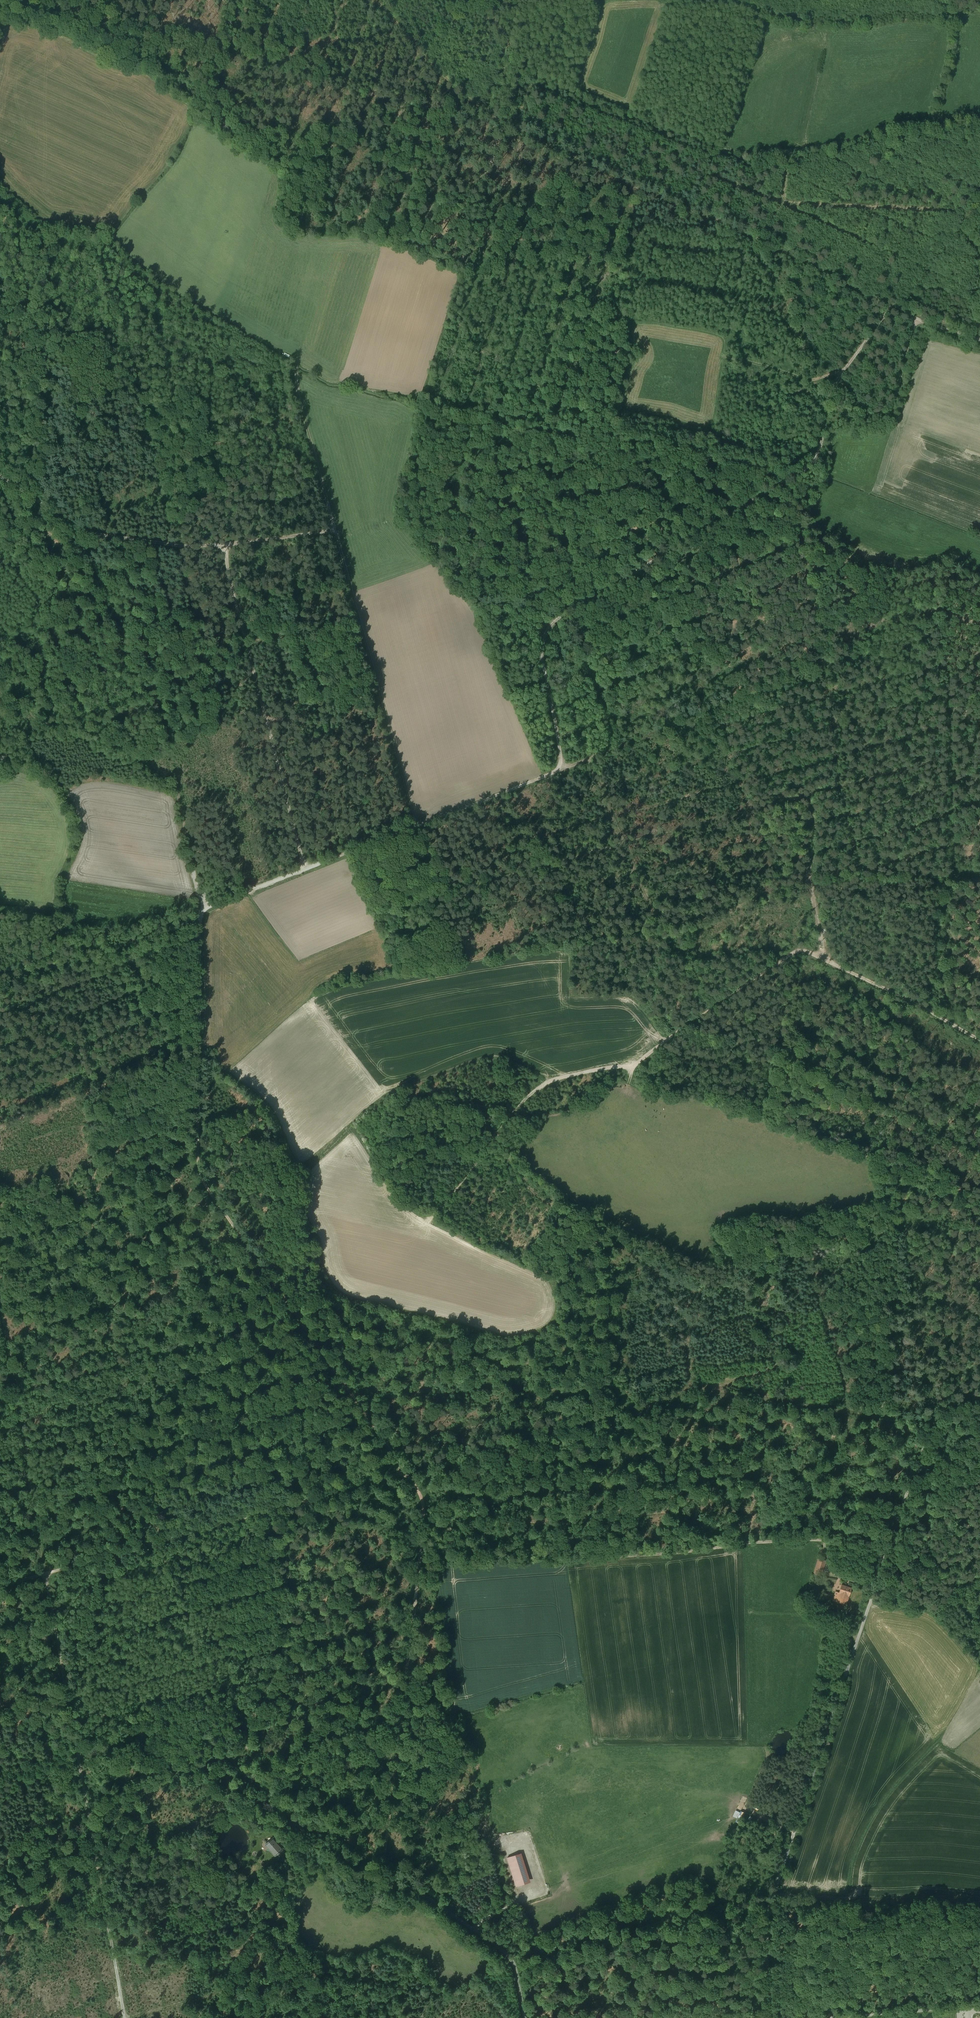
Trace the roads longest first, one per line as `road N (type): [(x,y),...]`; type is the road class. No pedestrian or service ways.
road 1 (track): [(0,1329),(43,1573),(697,1391),(925,1420),(935,1429)]
road 2 (track): [(199,912),(200,1168),(424,1496),(387,1885)]
road 3 (track): [(979,341),(891,309),(827,395),(812,463),(571,611),(543,637),(559,742),(553,778)]
road 4 (track): [(979,1408),(930,1431),(910,1484),(768,1912),(767,2017)]
road 5 (track): [(377,0),(466,101),(508,127),(604,179),(891,309)]
road 6 (track): [(492,1142),(539,1087),(638,1061),(800,950),(979,1037)]
road 7 (track): [(0,474),(80,531),(123,643),(125,747),(177,792),(207,909)]
road 8 (track): [(121,2017),(43,1573),(0,1585)]
road 9 (track): [(416,827),(297,394),(298,363)]
road 10 (track): [(888,1555),(793,1541),(626,1556),(615,1548),(420,1560)]
road 11 (track): [(303,871),(219,542),(335,531)]
road 12 (track): [(199,912),(553,778)]
road 13 (unclassified): [(525,2017),(508,1955),(426,1896),(348,1879)]
road 14 (track): [(197,1055),(178,1054),(0,1124)]
road 15 (unclassified): [(976,2006),(828,2017)]
road 16 (track): [(219,542),(80,531)]

